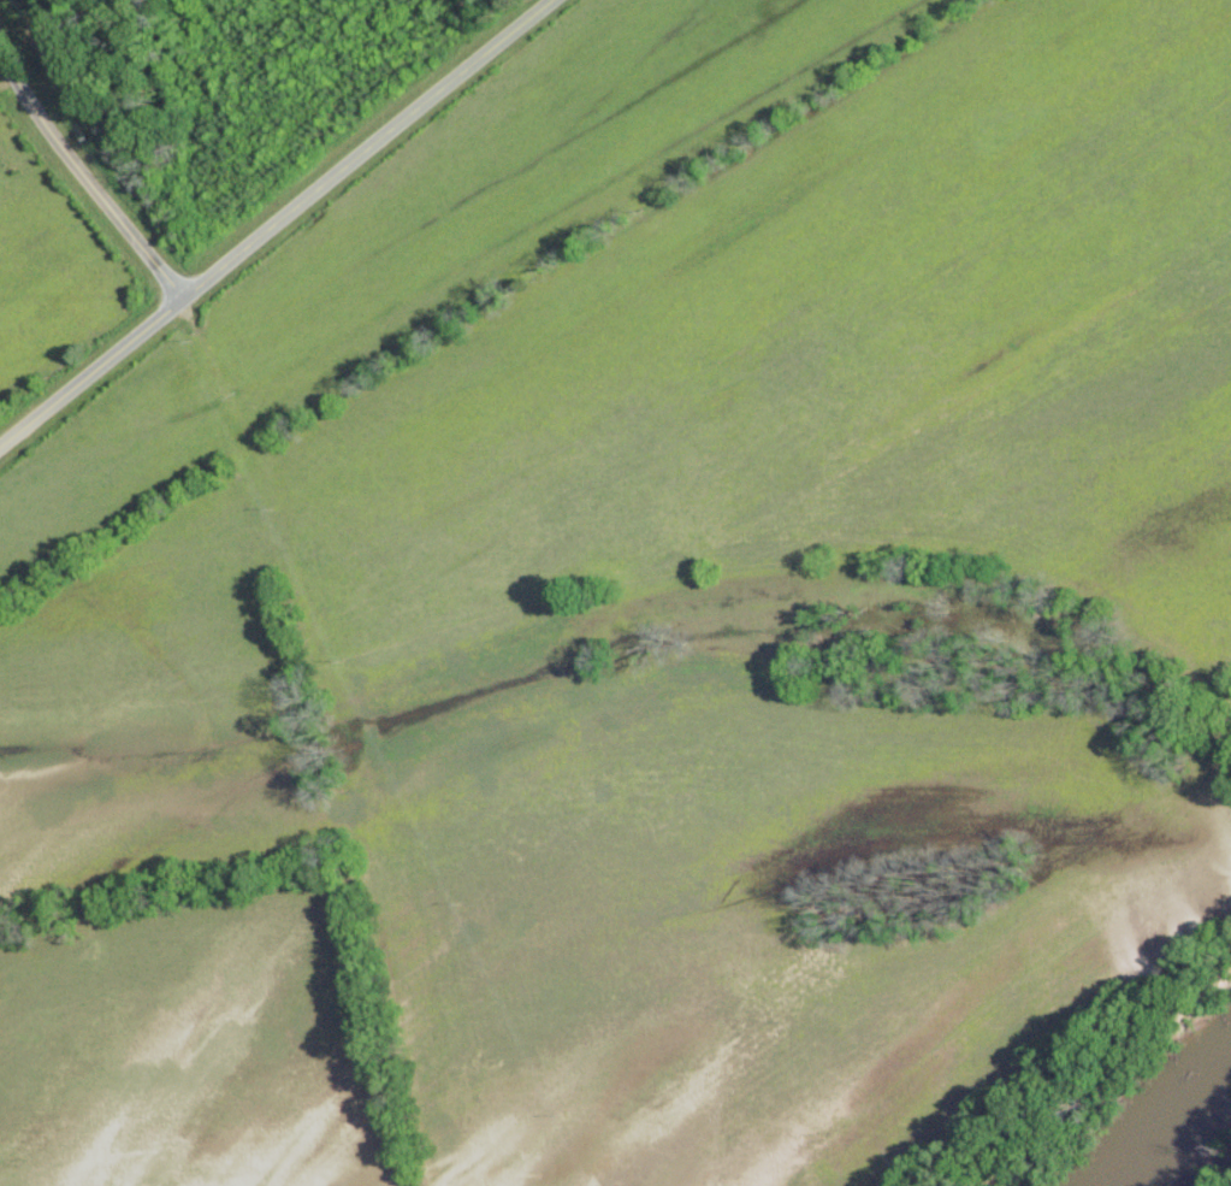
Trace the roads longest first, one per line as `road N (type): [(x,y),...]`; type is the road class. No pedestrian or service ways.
road 1 (tertiary): [(548,0),(0,444)]
road 2 (residential): [(182,296),(95,189),(20,84),(0,41)]

